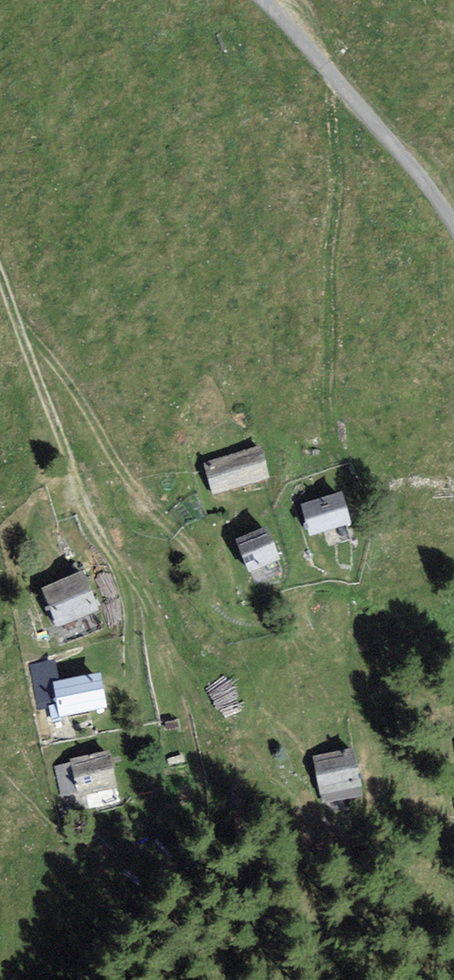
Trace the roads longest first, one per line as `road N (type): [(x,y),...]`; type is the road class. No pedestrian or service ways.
road 1 (track): [(0,270),(78,488),(150,608),(170,708)]
road 2 (track): [(335,80),(342,192),(327,327),(330,452)]
road 3 (track): [(18,320),(75,390),(135,487),(199,555)]
road 4 (unclassified): [(453,226),(416,171),(263,0)]

